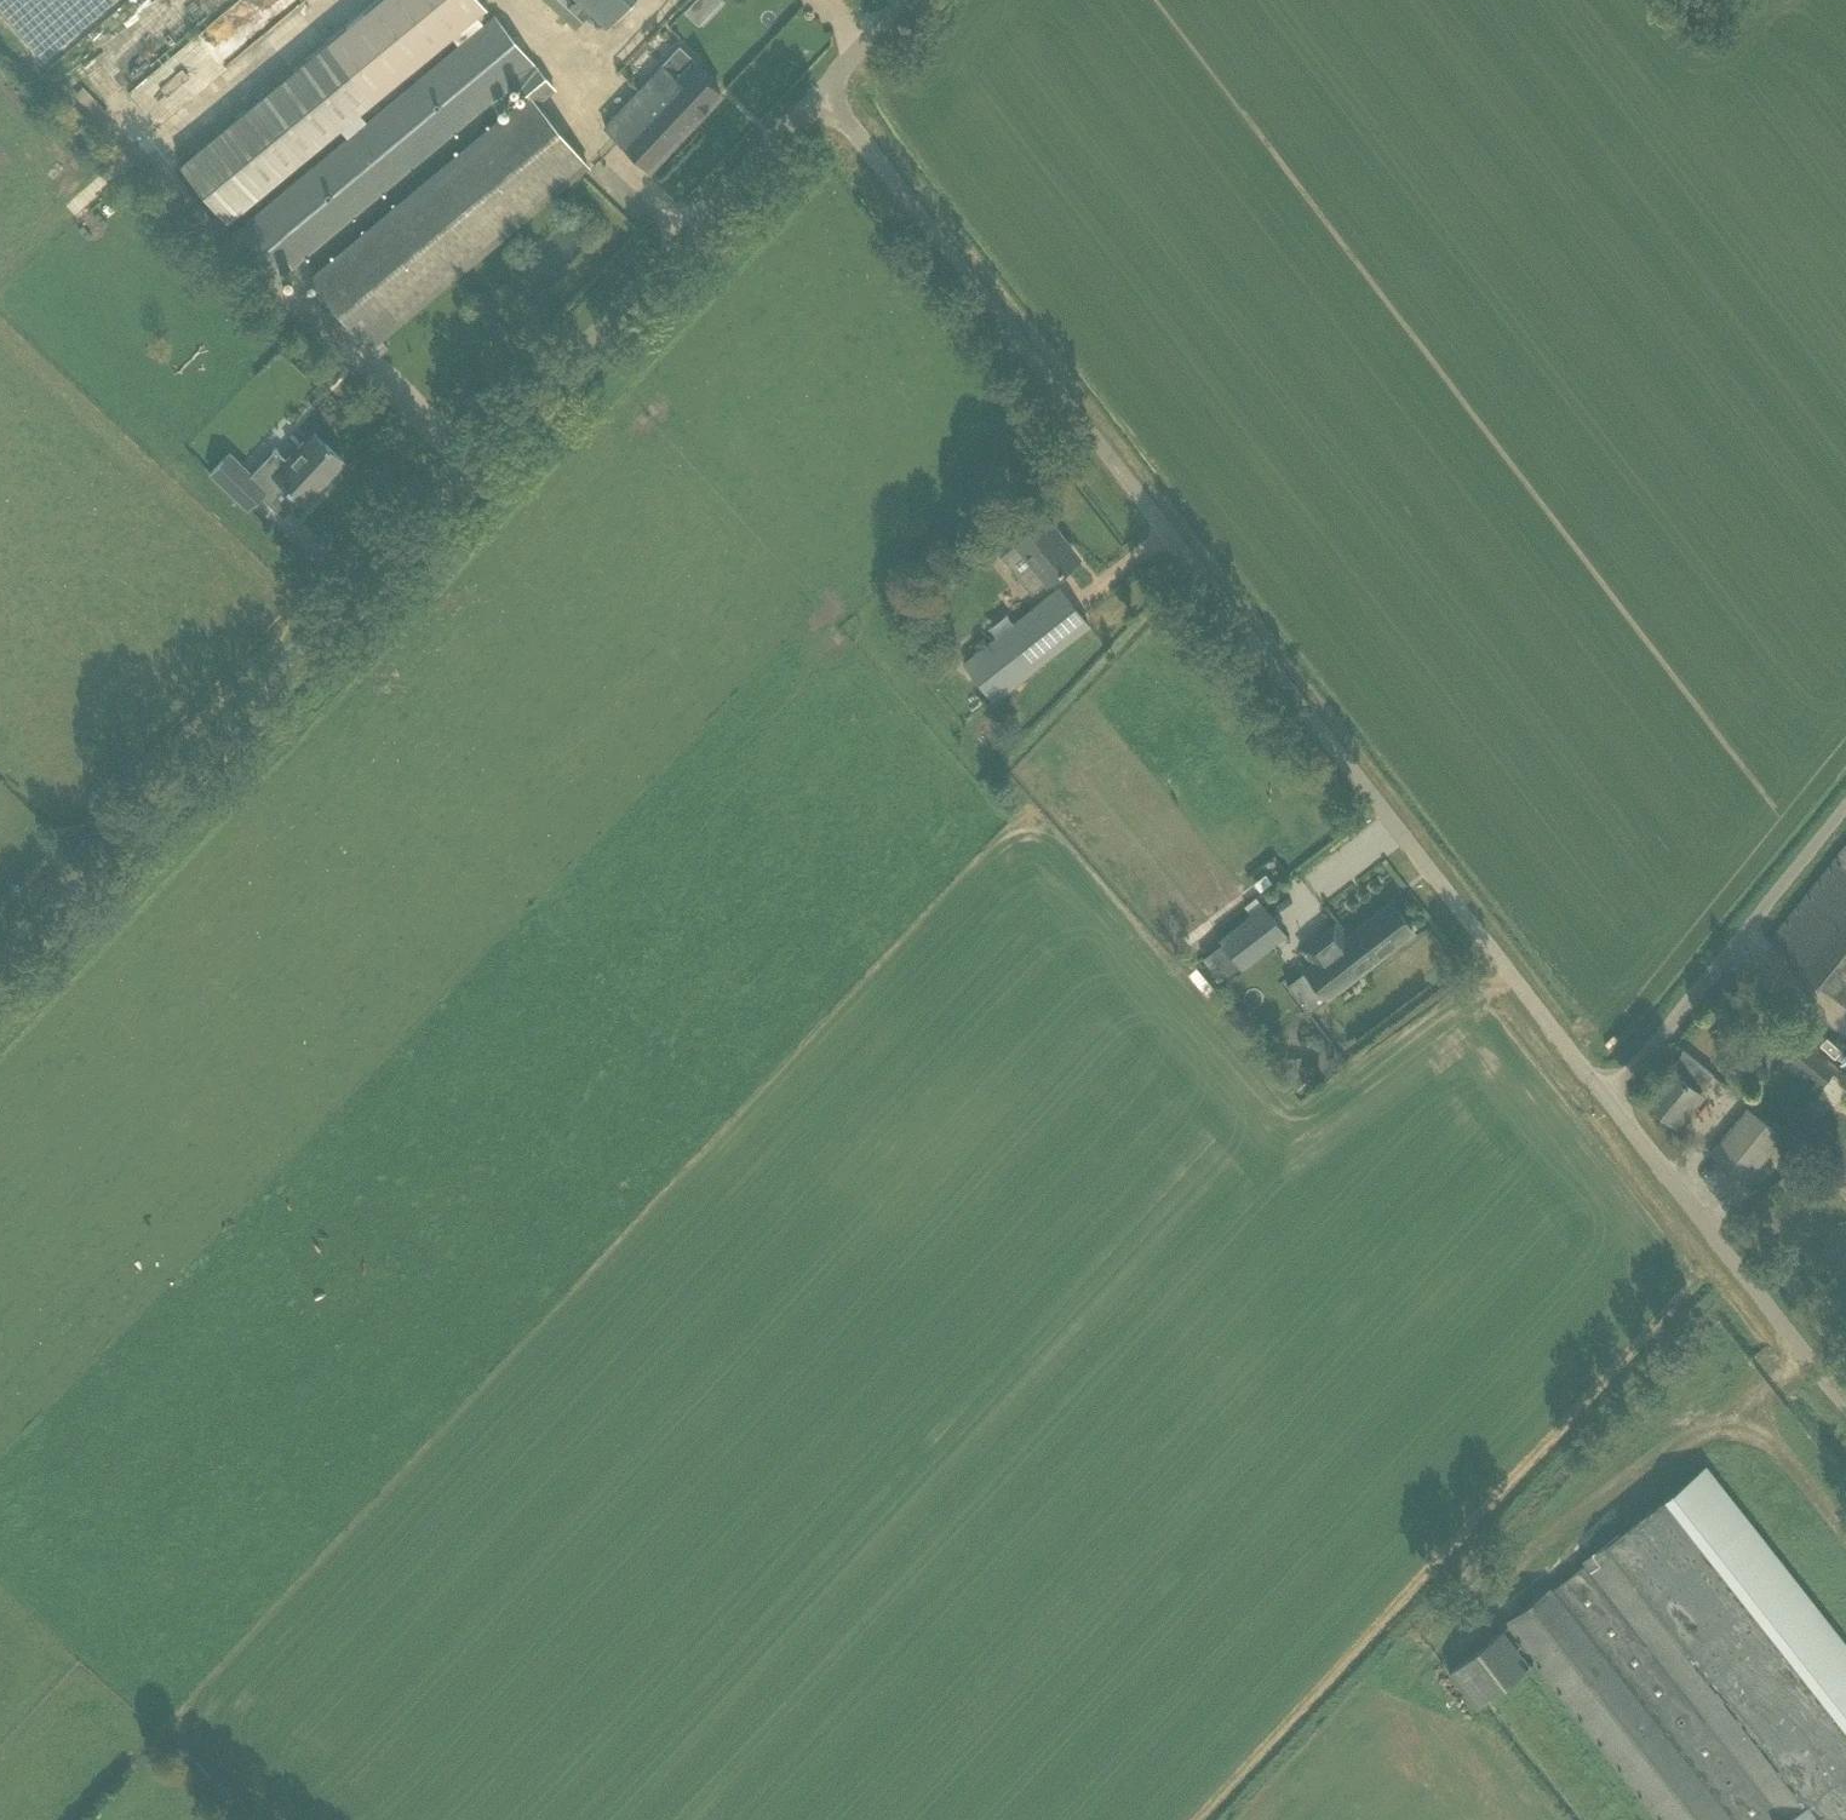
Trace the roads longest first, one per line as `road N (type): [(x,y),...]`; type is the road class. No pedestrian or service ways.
road 1 (unclassified): [(1613,1100),(827,94)]
road 2 (unclassified): [(0,956),(827,94)]
road 3 (unclassified): [(1845,1407),(1613,1100)]
road 4 (unclassified): [(1613,1100),(1845,813)]
road 5 (unclassified): [(827,94),(909,0)]

